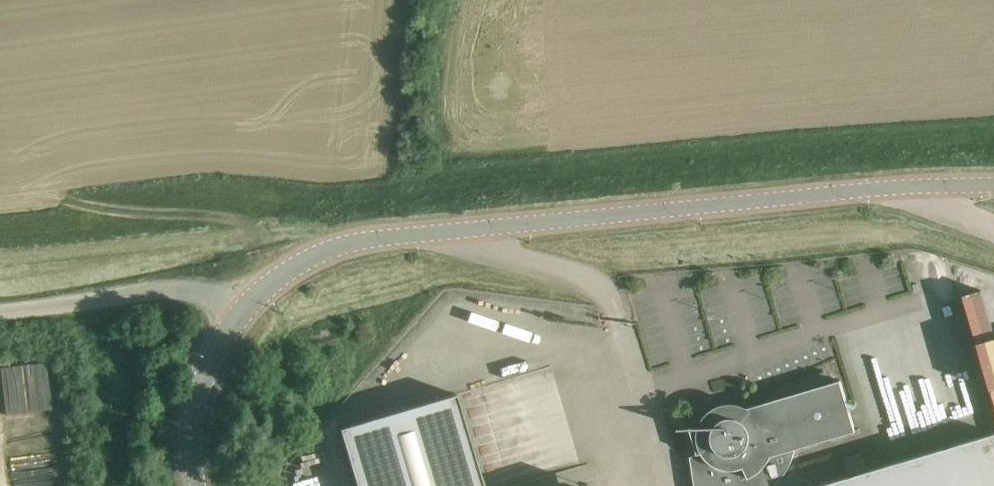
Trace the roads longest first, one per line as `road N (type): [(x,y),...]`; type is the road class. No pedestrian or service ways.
road 1 (residential): [(993,185),(902,186),(376,239),(322,253),(274,281),(238,319)]
road 2 (unclassified): [(0,315),(163,291),(203,293),(238,319)]
road 3 (unclassified): [(198,485),(196,414),(211,362),(238,319)]

